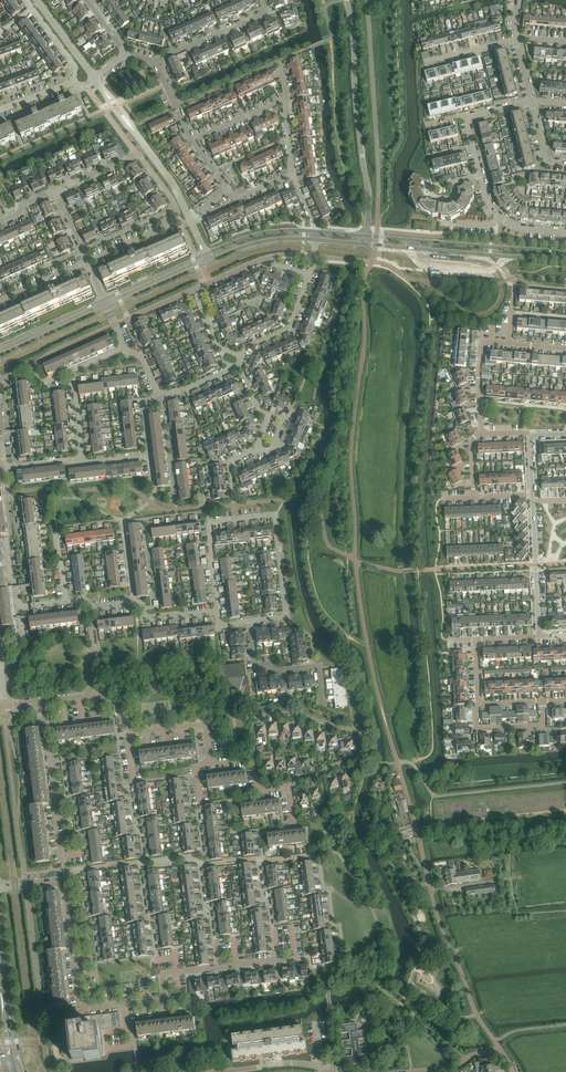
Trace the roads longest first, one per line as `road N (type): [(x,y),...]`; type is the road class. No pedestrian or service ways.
road 1 (residential): [(56,191),(139,154),(178,208),(178,221),(87,262)]
road 2 (unclassified): [(366,236),(347,0)]
road 3 (tertiary): [(365,244),(565,260)]
road 4 (tertiary): [(565,253),(366,236)]
road 5 (residential): [(124,1005),(82,1010),(66,880)]
road 6 (residential): [(62,862),(43,702)]
road 7 (residential): [(218,612),(209,522),(273,515)]
road 8 (residential): [(325,701),(320,666),(255,668),(249,622)]
road 9 (residential): [(210,763),(255,761),(259,790),(289,787),(293,826)]
road 10 (residential): [(249,622),(286,617),(273,515)]
road 11 (residential): [(533,501),(539,637)]
road 12 (residential): [(264,0),(267,11),(154,62)]
road 13 (residential): [(482,434),(481,341),(509,343)]
road 14 (residential): [(220,967),(166,973),(161,1001),(124,1005)]

